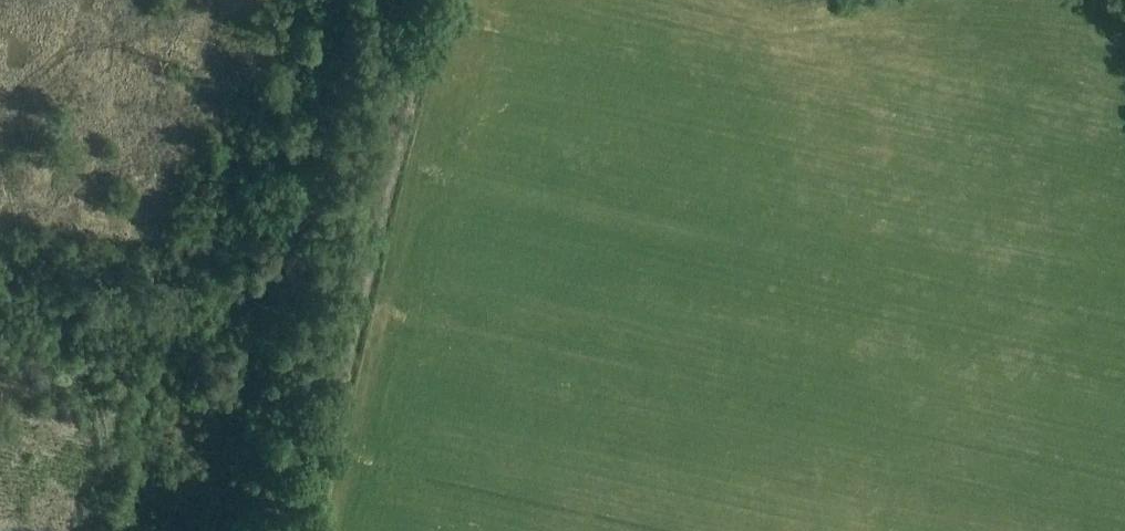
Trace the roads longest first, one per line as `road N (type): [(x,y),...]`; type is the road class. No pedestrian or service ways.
road 1 (track): [(374,325),(325,530)]

